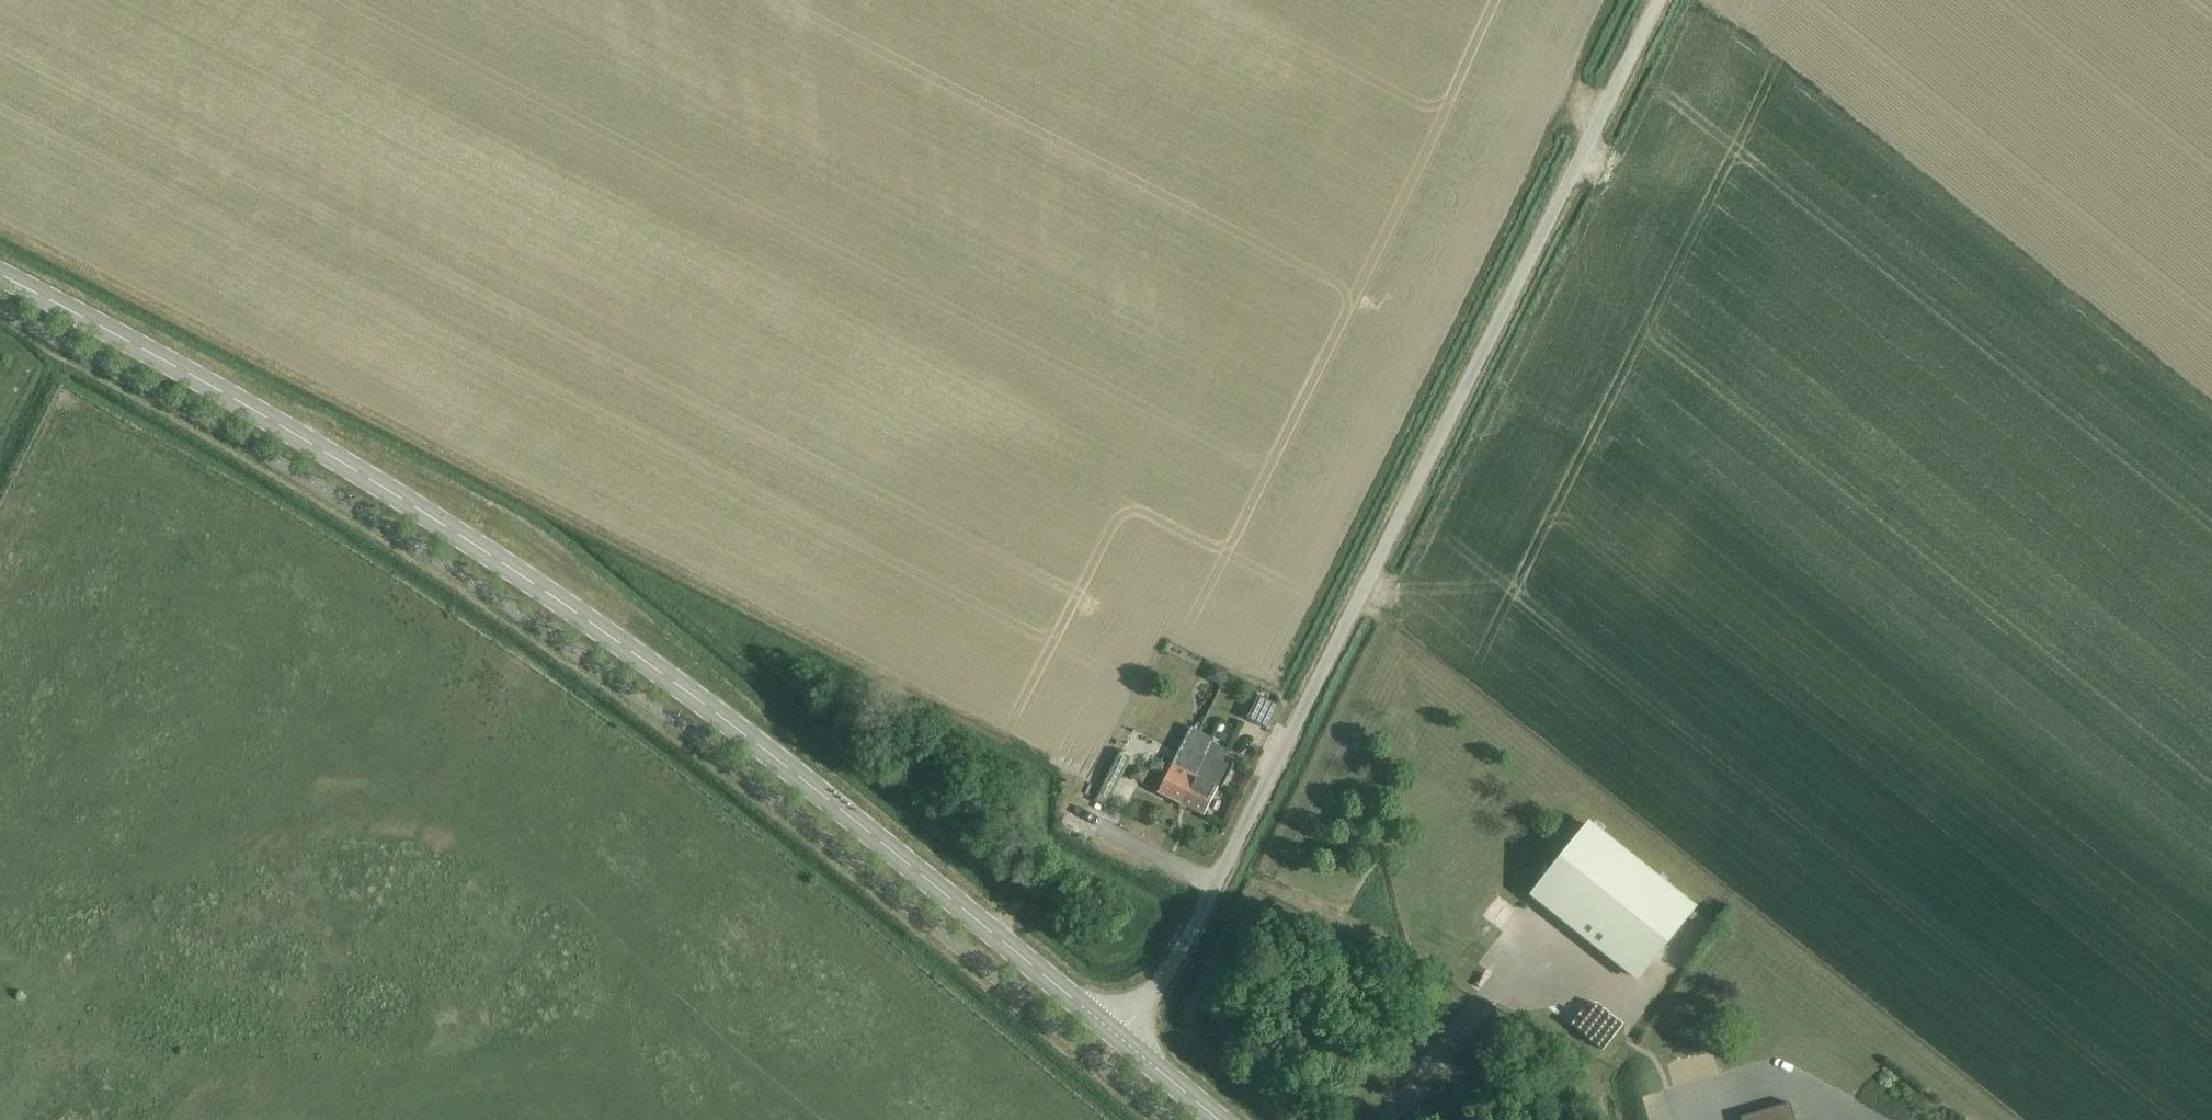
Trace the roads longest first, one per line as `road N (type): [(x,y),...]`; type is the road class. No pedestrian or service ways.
road 1 (tertiary): [(1124,1037),(626,647),(232,395),(0,274)]
road 2 (unclassified): [(1124,1037),(1163,988),(1218,888),(1660,0)]
road 3 (tertiary): [(1223,1119),(1124,1037)]

